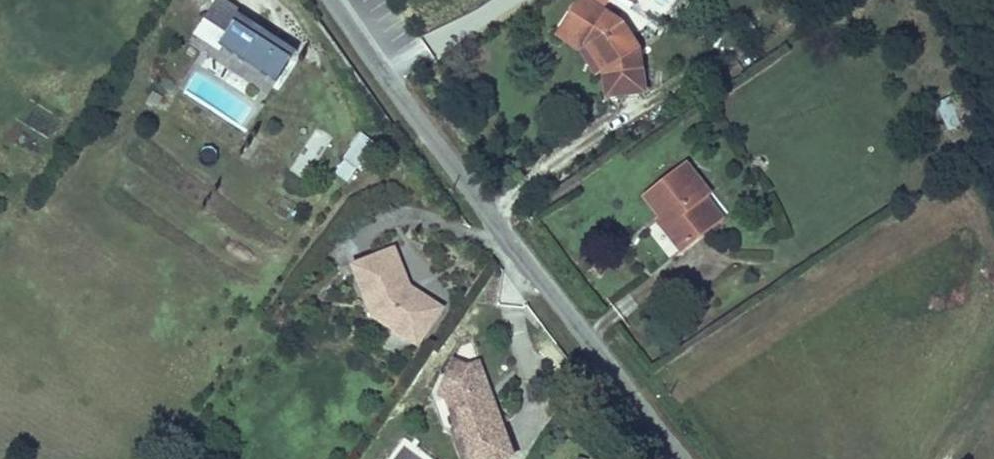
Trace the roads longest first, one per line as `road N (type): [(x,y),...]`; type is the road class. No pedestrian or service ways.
road 1 (unclassified): [(328,0),(679,458)]

